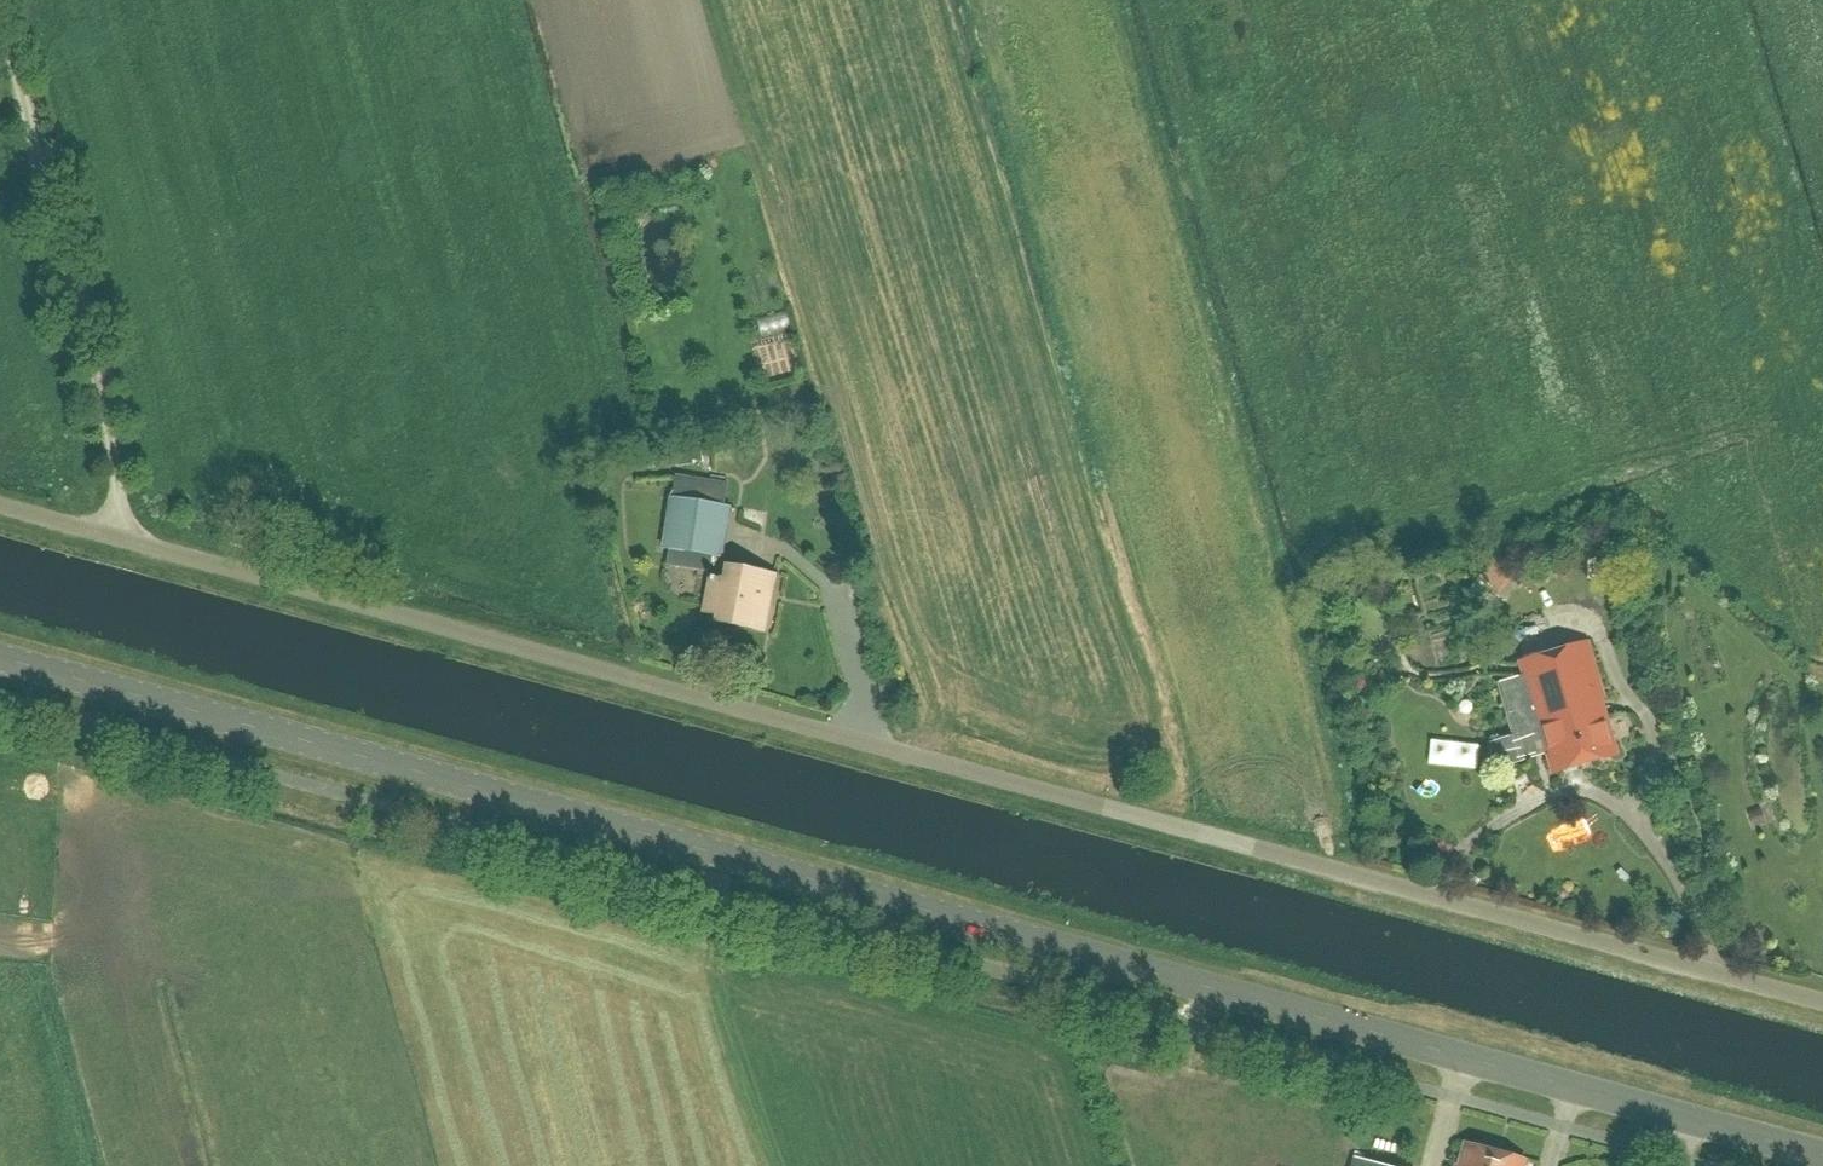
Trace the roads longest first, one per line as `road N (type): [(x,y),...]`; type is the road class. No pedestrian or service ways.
road 1 (tertiary): [(1822,1152),(0,654)]
road 2 (unclassified): [(1822,999),(0,503)]

